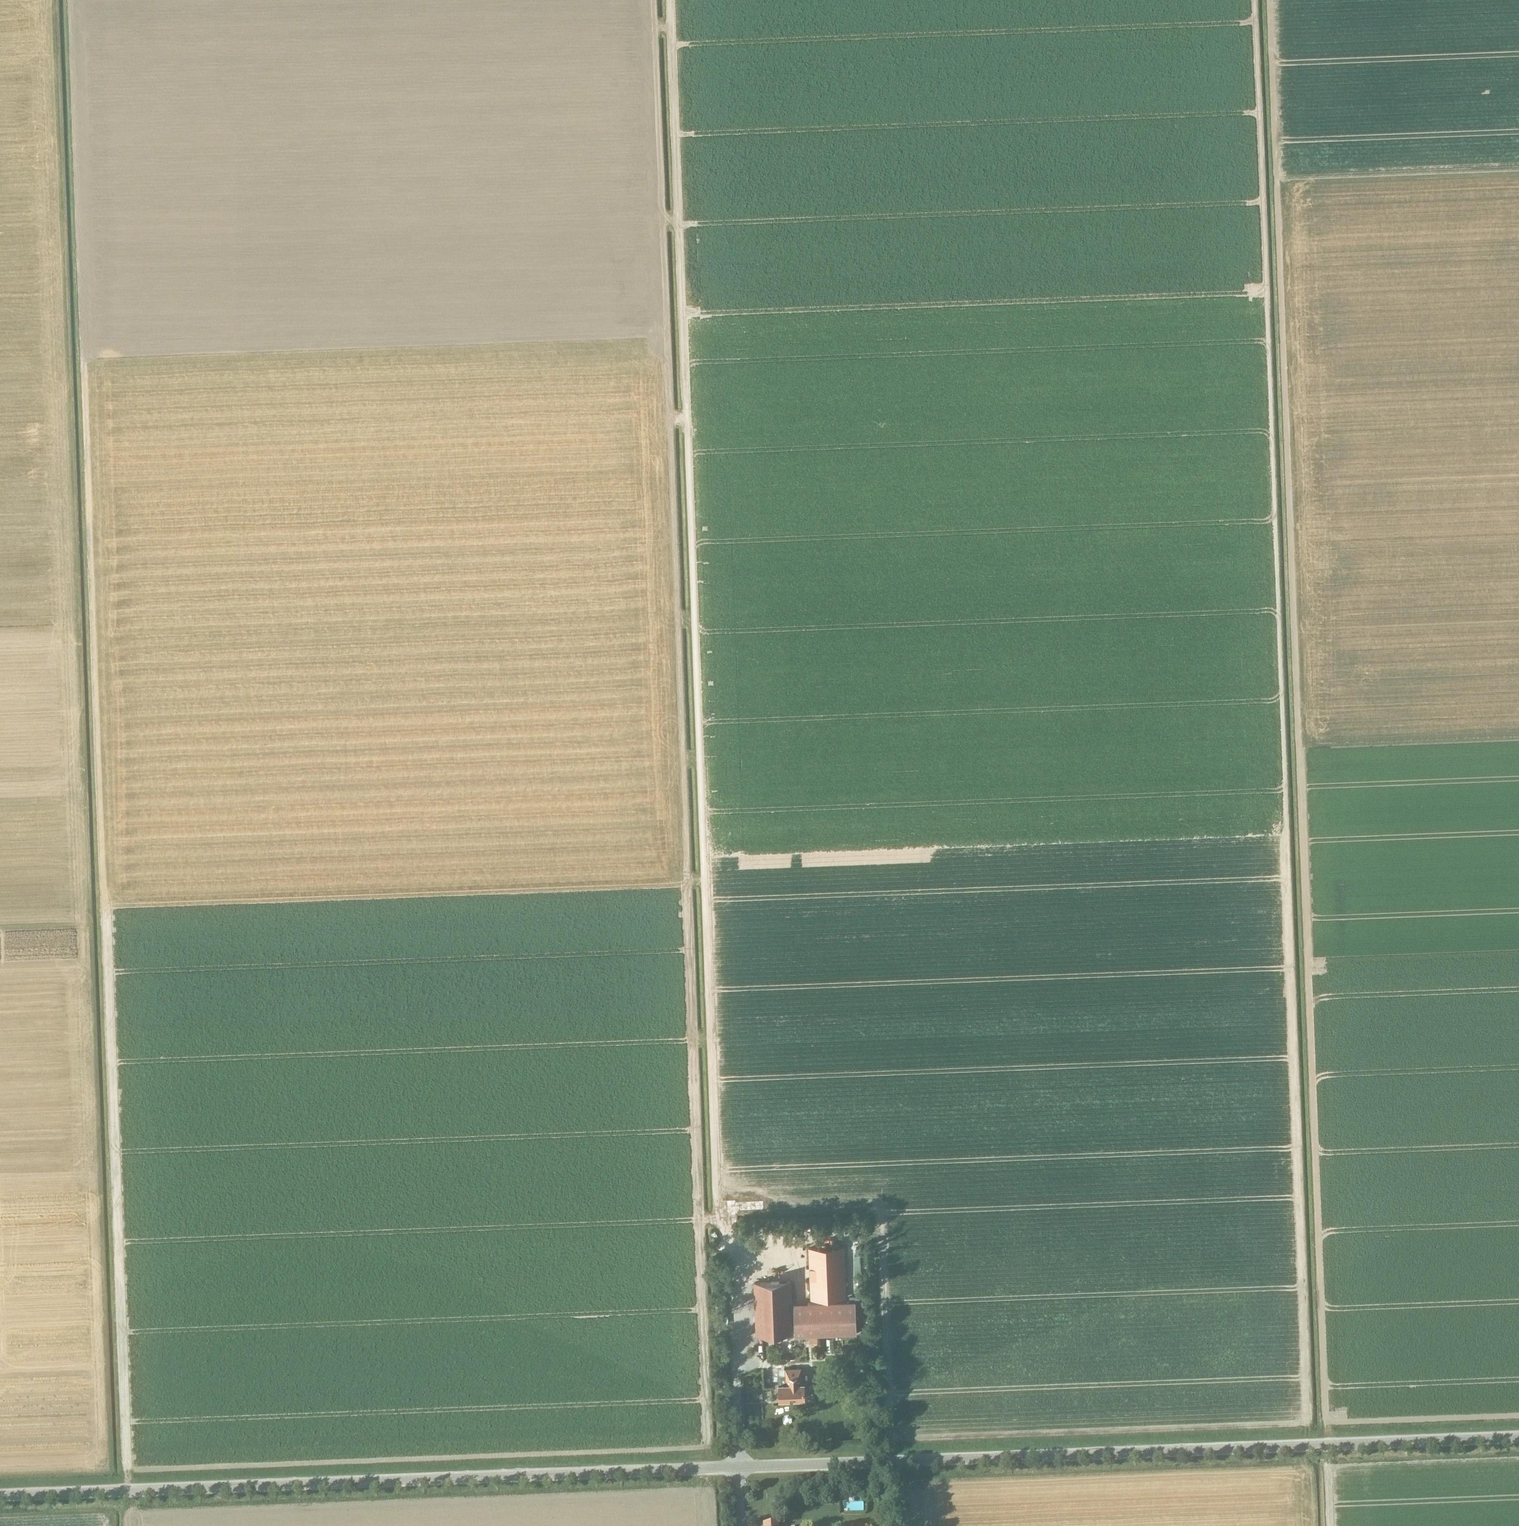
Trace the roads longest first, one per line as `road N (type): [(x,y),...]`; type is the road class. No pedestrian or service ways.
road 1 (unclassified): [(0,1496),(1518,1437)]

